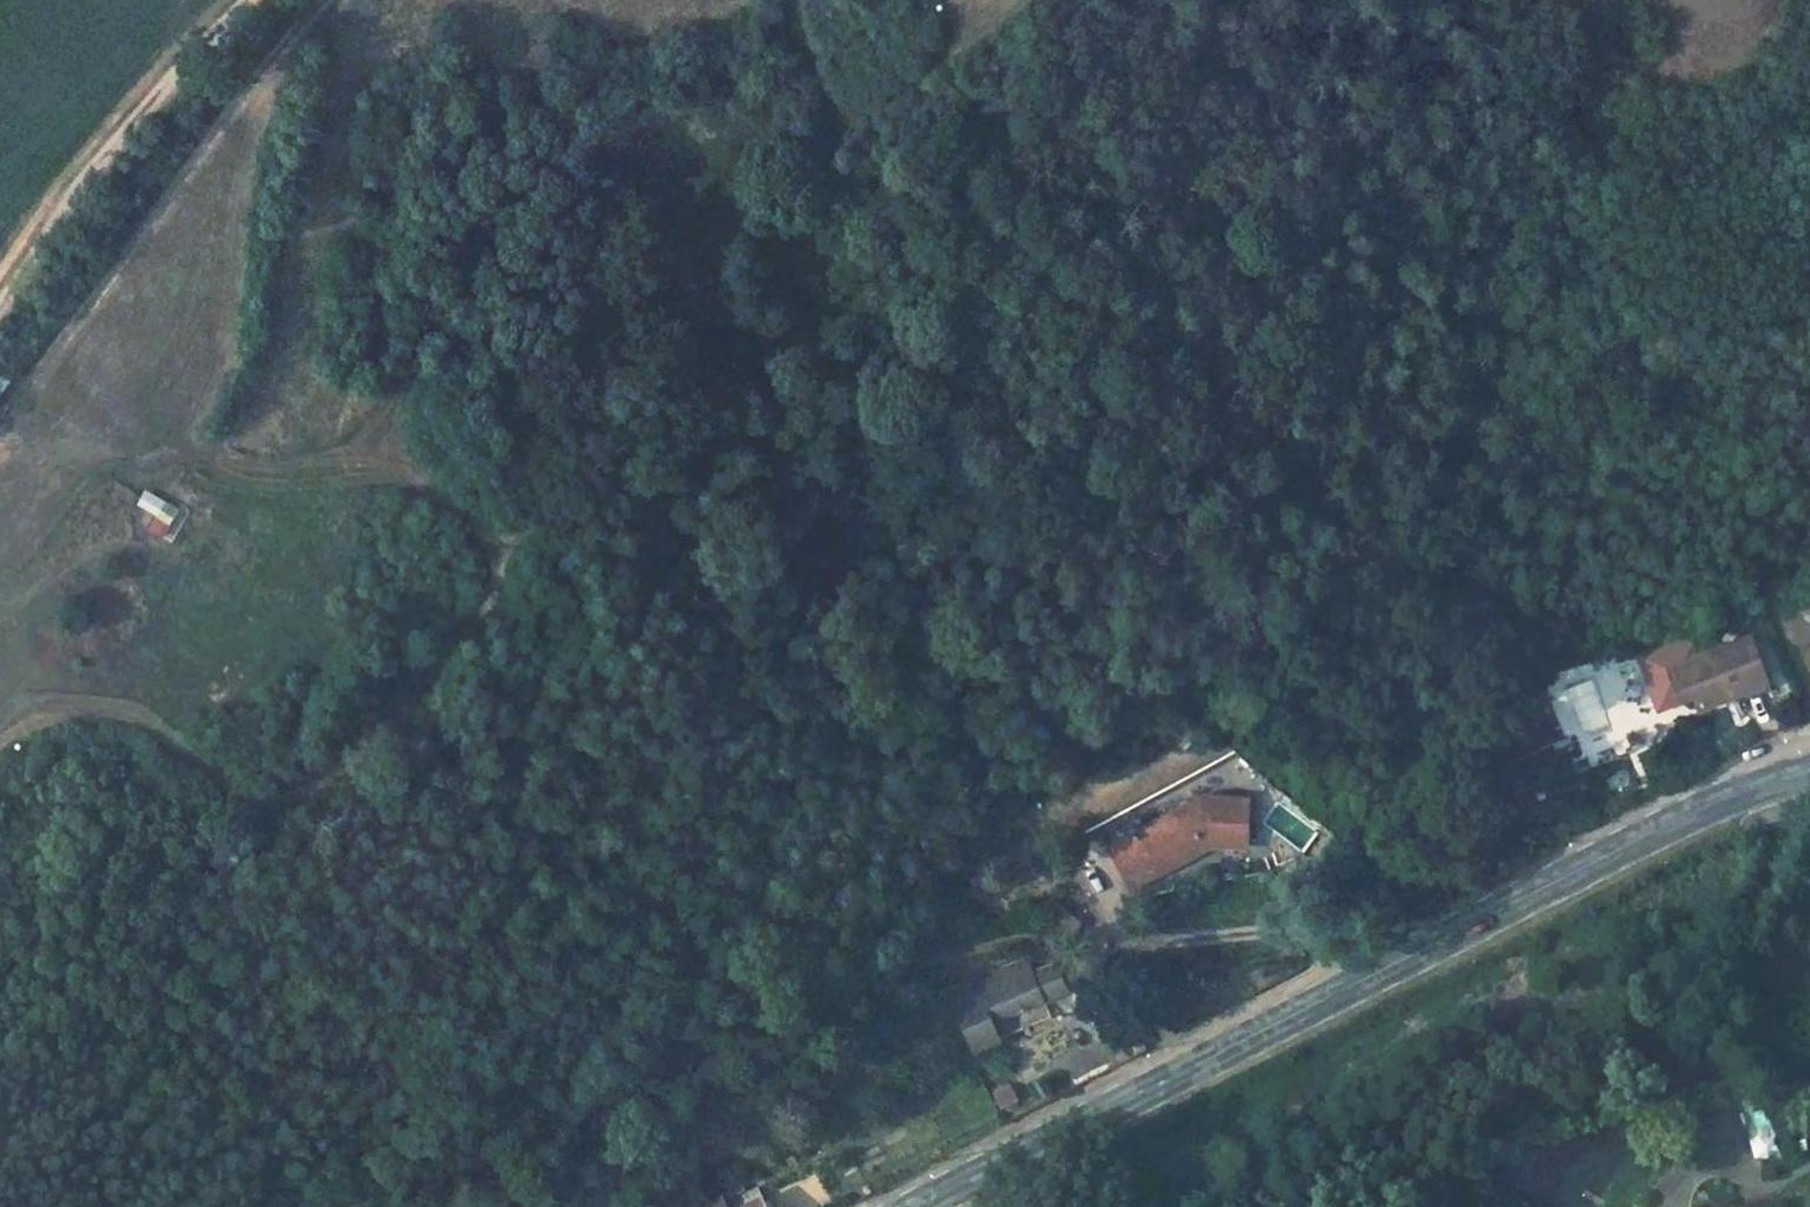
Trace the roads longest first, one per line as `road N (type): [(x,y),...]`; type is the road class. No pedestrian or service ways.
road 1 (secondary): [(906,1206),(1173,1059),(1809,768)]
road 2 (track): [(400,1206),(556,1150),(798,1039),(940,961),(1001,940),(1037,936),(1147,1015),(1173,1059)]
road 3 (track): [(0,314),(104,169),(260,0)]

